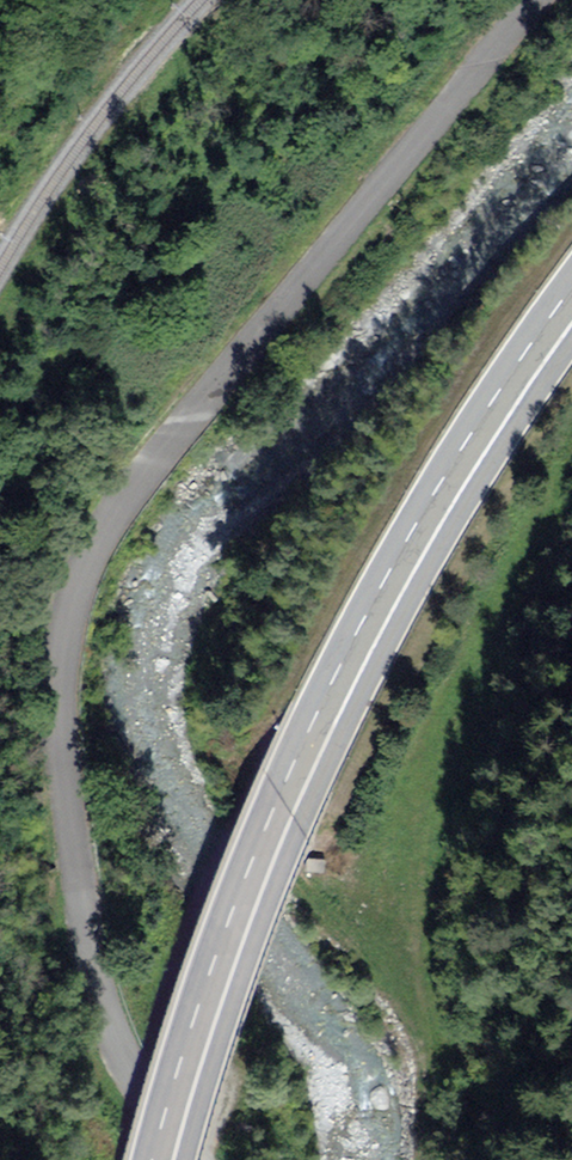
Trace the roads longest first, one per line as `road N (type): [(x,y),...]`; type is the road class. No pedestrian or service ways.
road 1 (unclassified): [(189,1159),(123,1049),(85,955),(57,671),(100,522),(537,0)]
road 2 (primary): [(154,1159),(185,1045),(336,687),(439,503),(571,301)]

